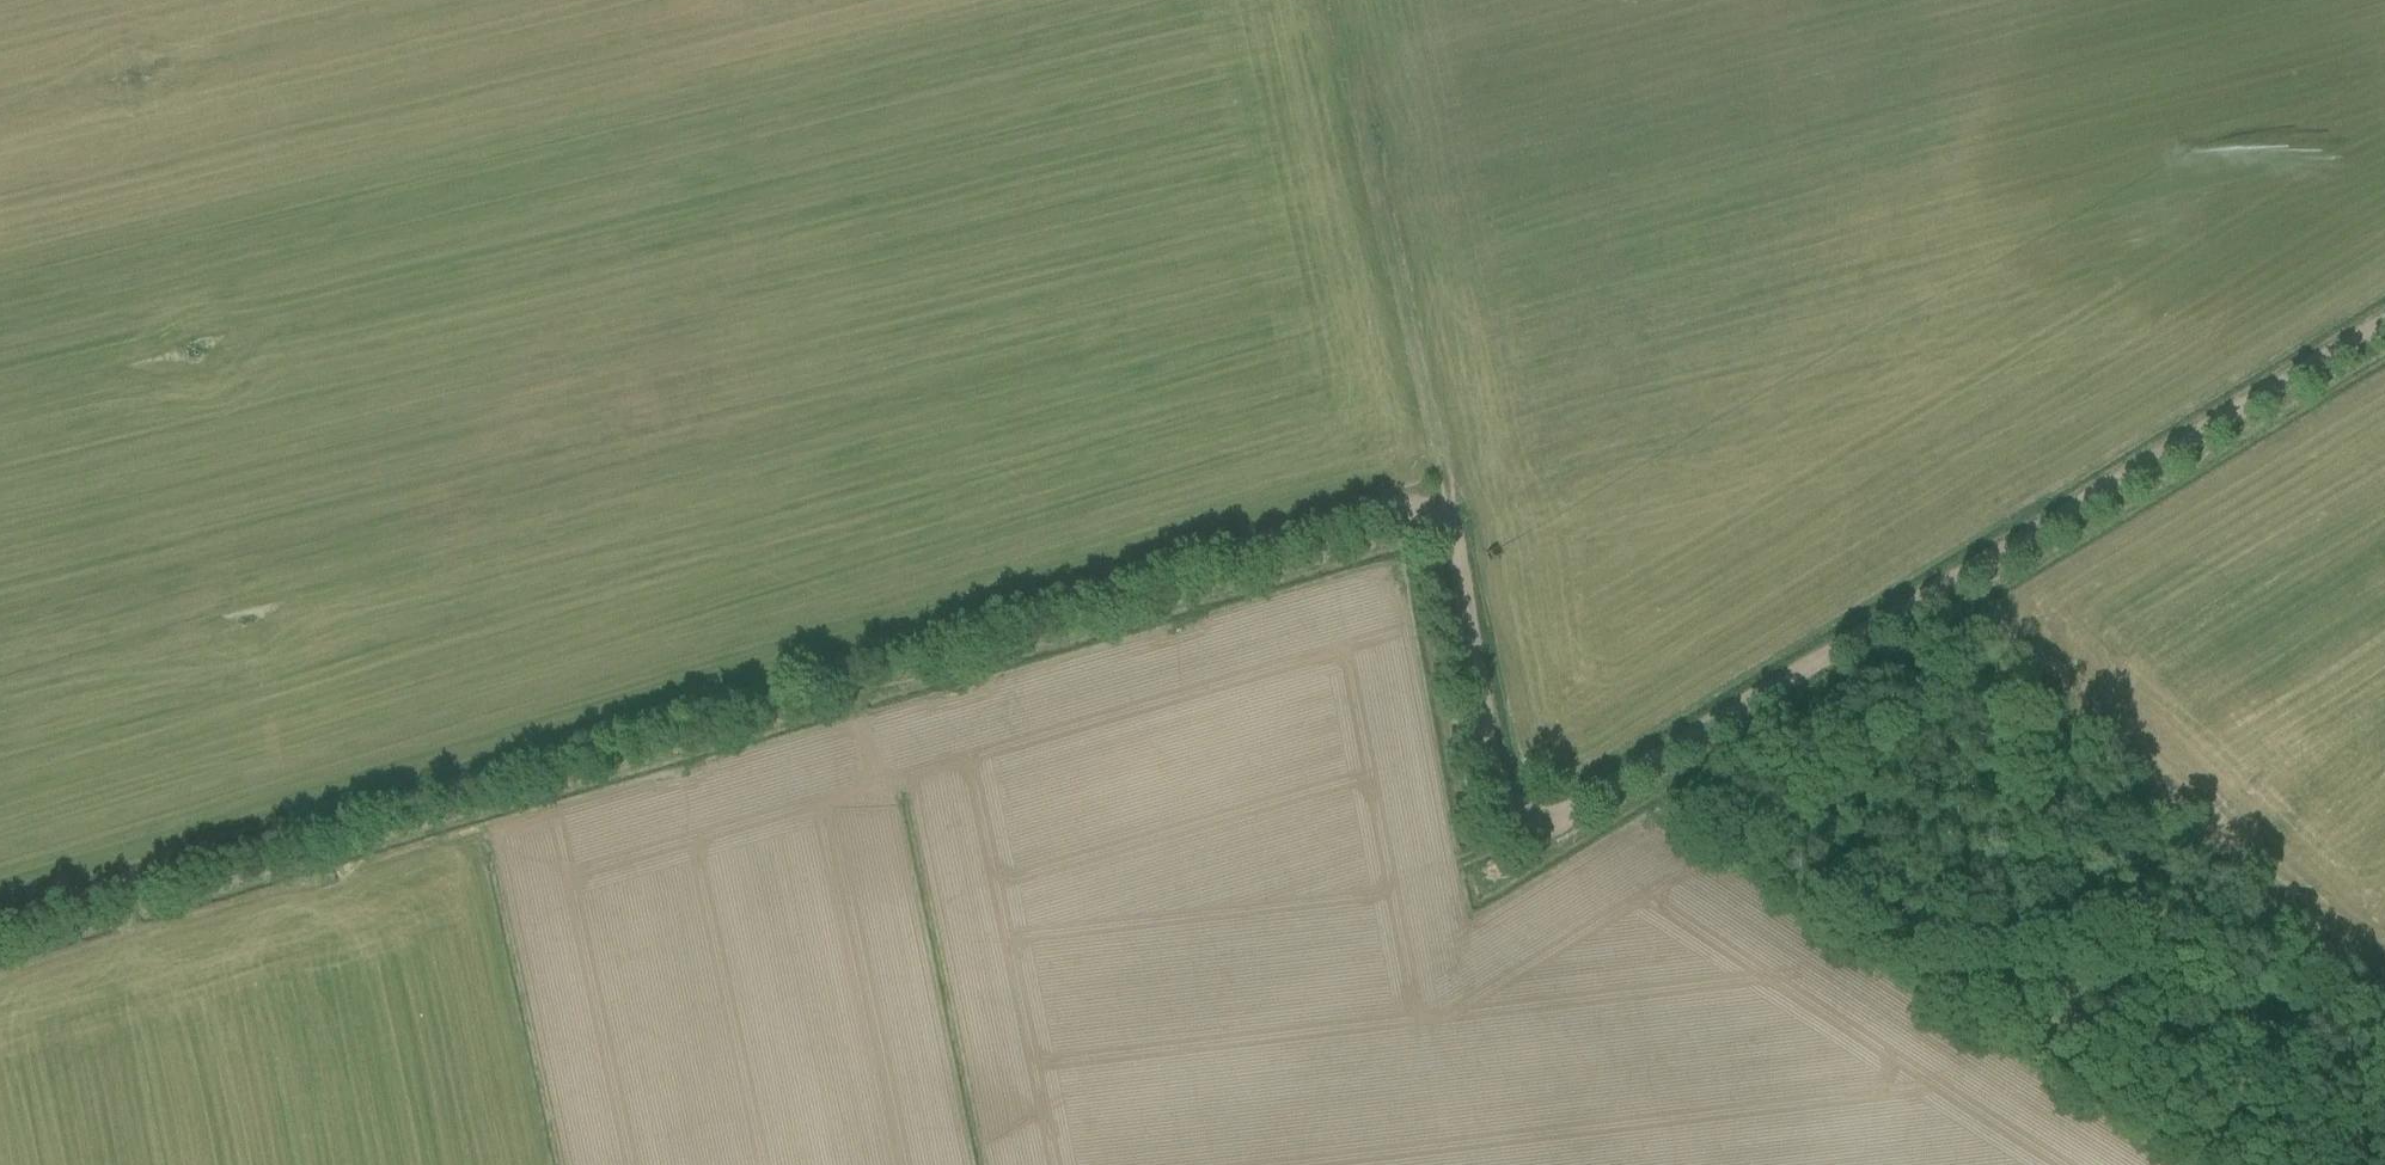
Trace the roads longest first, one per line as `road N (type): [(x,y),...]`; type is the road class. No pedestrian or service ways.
road 1 (track): [(0,921),(1433,516),(1512,844),(2384,330)]
road 2 (track): [(1433,516),(1320,0)]

